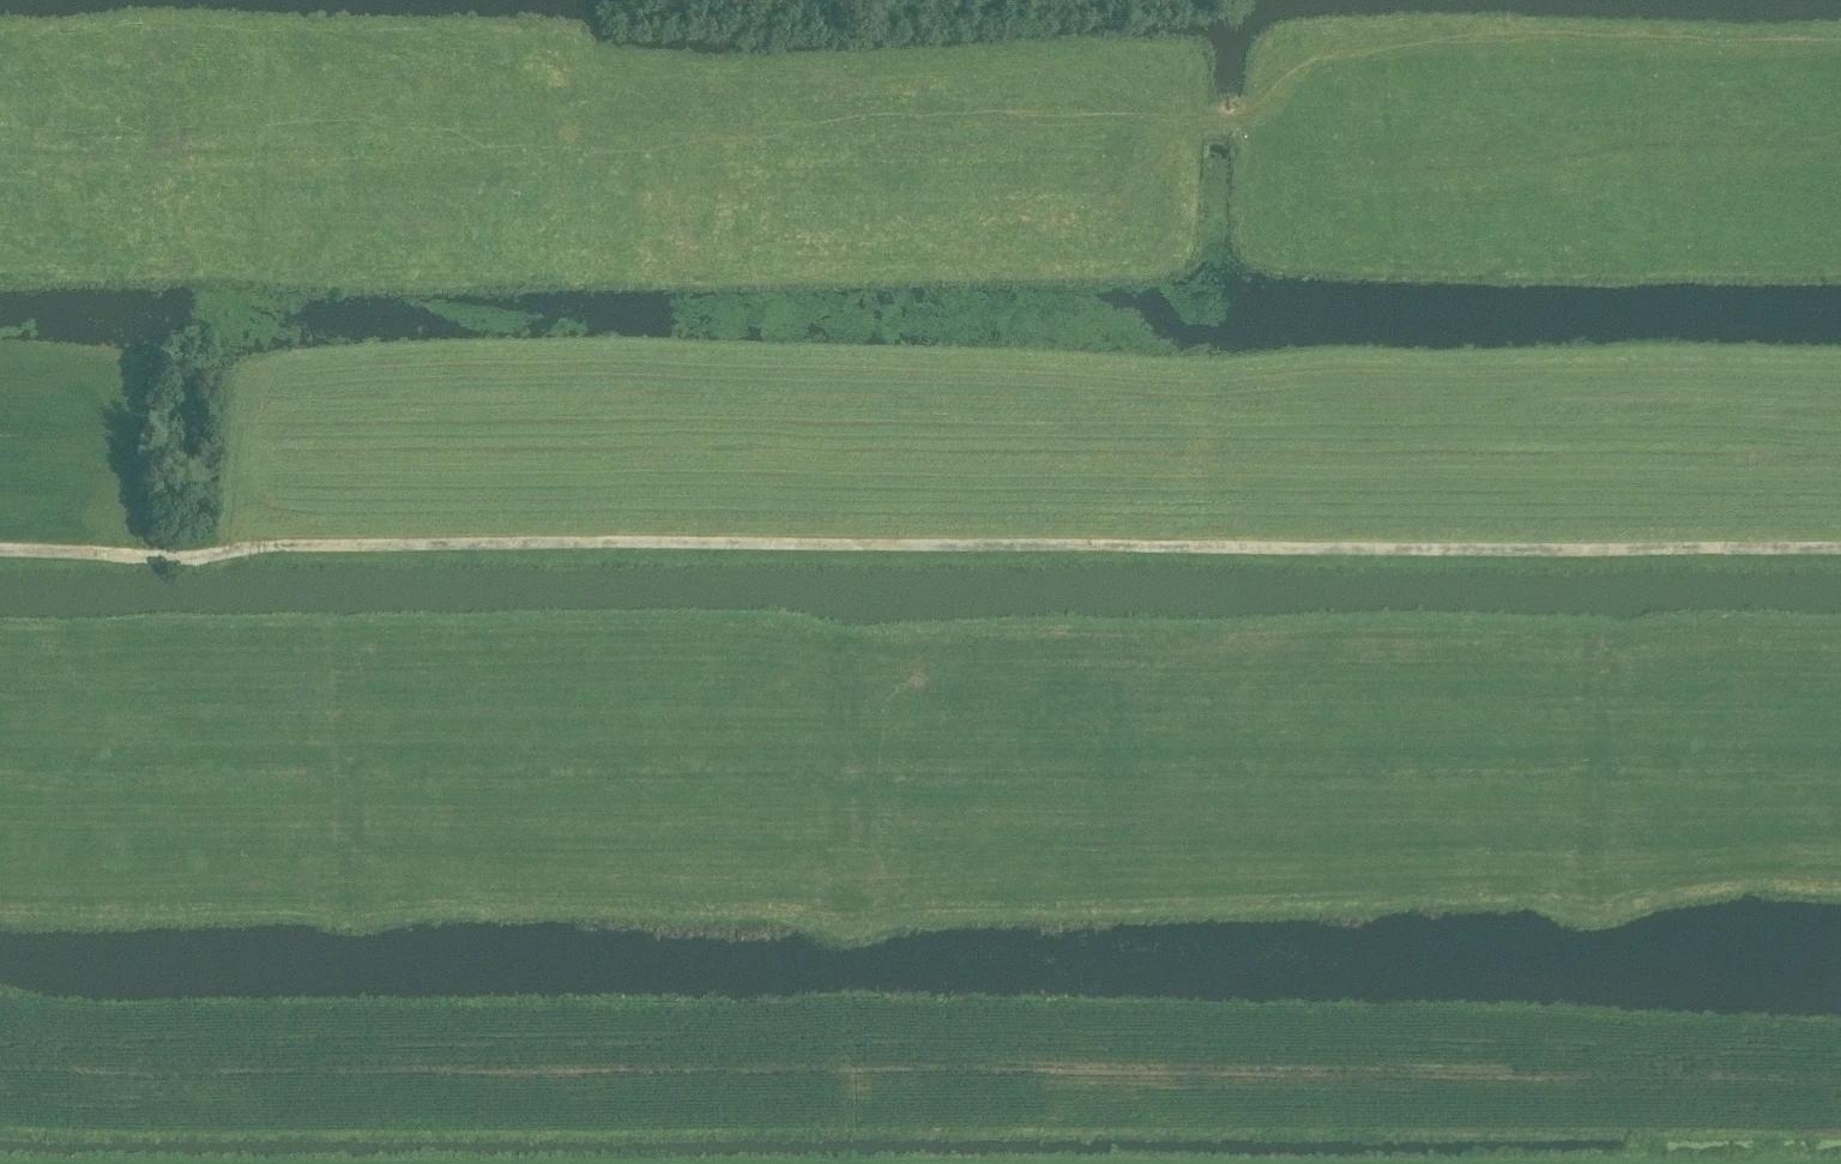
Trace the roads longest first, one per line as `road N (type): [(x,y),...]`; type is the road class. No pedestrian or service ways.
road 1 (track): [(1840,551),(577,545),(250,549),(186,562),(0,553)]

